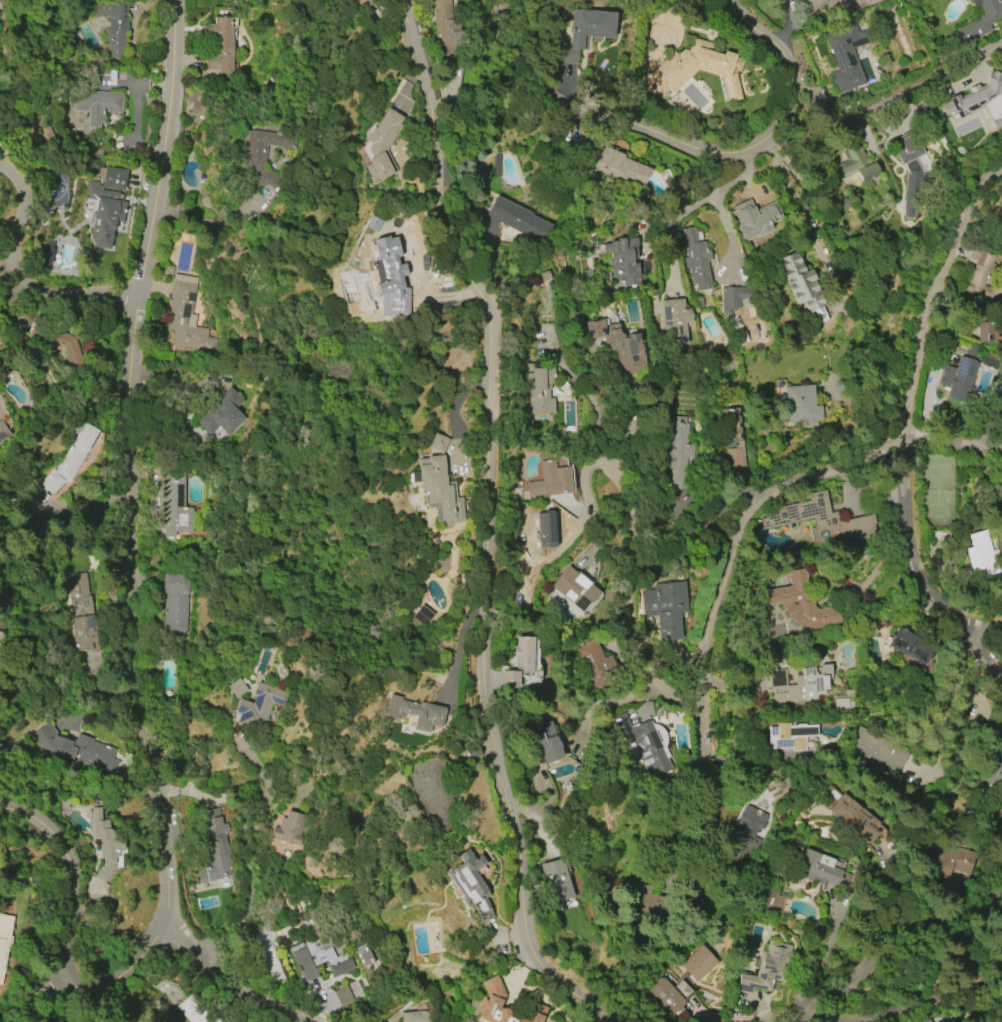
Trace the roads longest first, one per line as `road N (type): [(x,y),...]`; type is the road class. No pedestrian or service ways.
road 1 (residential): [(173,0),(171,93),(131,358),(140,697),(161,796),(167,905),(138,961),(112,985),(56,977),(72,941),(72,853),(0,806)]
road 2 (residential): [(412,0),(446,199),(496,313),(490,690),(527,926),(543,961),(616,1021)]
road 3 (residential): [(1001,171),(975,202),(942,279),(900,444),(905,534),(918,581),(1001,683)]
road 4 (residential): [(1001,451),(900,444),(752,508),(735,535),(705,704)]
road 5 (residential): [(706,747),(705,704),(662,691),(629,620),(629,510),(618,474),(606,459),(582,477)]
road 6 (residential): [(780,131),(757,149),(706,152),(553,98),(515,38),(504,0)]
road 7 (residential): [(134,298),(58,302),(19,285),(12,246),(23,207),(20,178),(0,170)]
road 8 (residential): [(1001,884),(917,925),(837,991),(816,998),(807,1012),(811,1021)]
road 9 (residential): [(858,113),(1001,40)]
road 10 (residential): [(732,0),(793,68),(794,99),(780,131)]
road 11 (residential): [(862,1021),(924,1001),(958,999),(1001,1011)]

